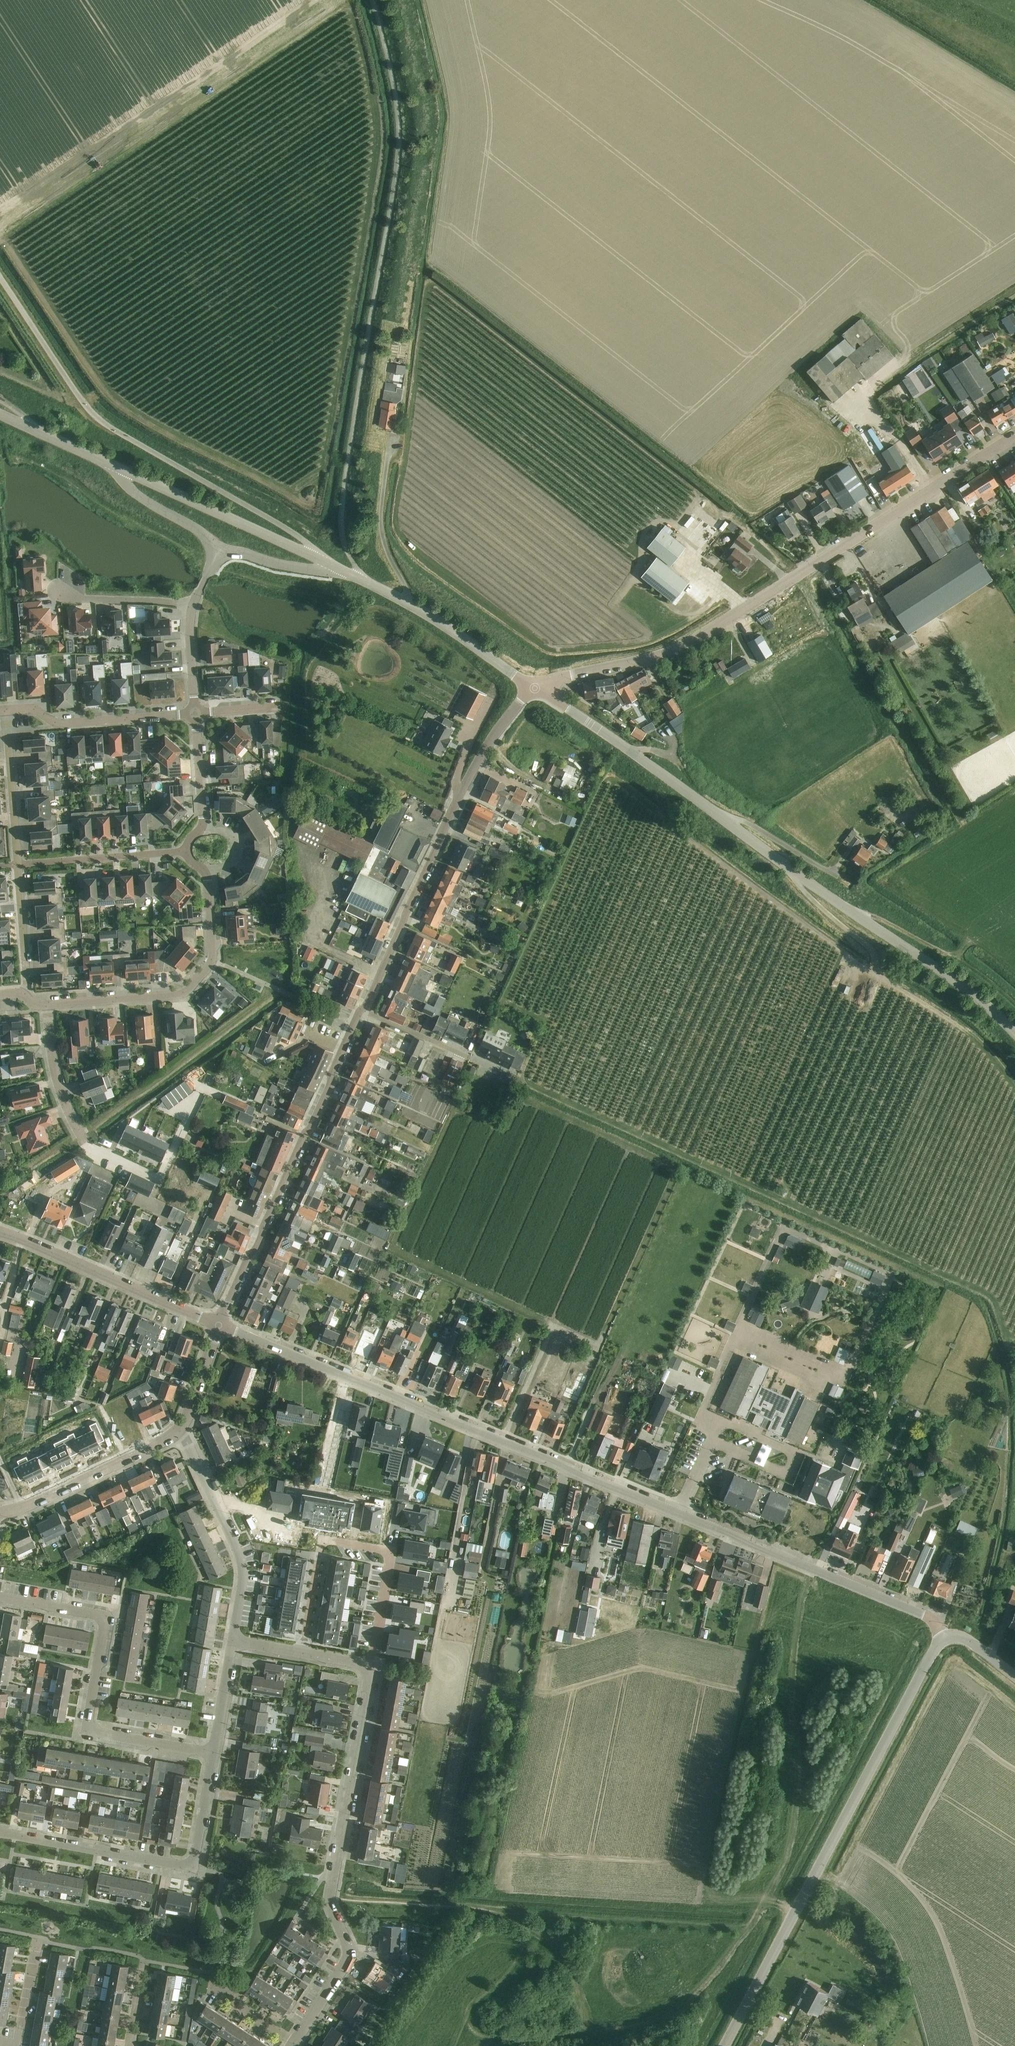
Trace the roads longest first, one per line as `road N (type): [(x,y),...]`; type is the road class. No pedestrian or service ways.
road 1 (residential): [(942,1639),(923,1616),(218,1322)]
road 2 (tertiary): [(218,1322),(489,745),(535,689)]
road 3 (unclassified): [(372,0),(399,145),(341,517),(356,577)]
road 4 (residential): [(535,689),(664,655),(709,633),(1014,436)]
road 5 (unclassified): [(1014,1032),(956,981),(642,760)]
road 6 (unclassified): [(332,566),(276,522),(104,423),(0,277)]
road 7 (unclassified): [(726,2045),(922,1670)]
road 8 (residential): [(294,2043),(348,1955),(329,1898),(366,1669)]
road 9 (residential): [(214,1752),(97,1732),(88,1717),(102,1620),(0,1596)]
road 10 (residential): [(303,1652),(320,1539),(391,1550),(366,1669)]
road 11 (residential): [(0,1832),(186,1865),(195,1855),(214,1752)]
road 12 (residential): [(46,1005),(180,995),(191,987),(213,961),(208,869),(186,851)]
road 13 (residential): [(218,1322),(0,1232)]
road 14 (tertiary): [(332,566),(121,469)]
road 15 (residential): [(234,1640),(243,1567),(181,1431)]
road 16 (residential): [(152,1174),(88,1146),(79,1134),(55,1078),(46,1005)]
road 17 (tertiary): [(535,689),(356,577)]
road 18 (tertiary): [(0,1515),(181,1431)]
road 19 (residential): [(195,714),(63,723),(29,708),(6,709)]
road 20 (residential): [(186,851),(18,864)]
road 21 (residential): [(18,864),(6,709)]
road 22 (residential): [(186,851),(202,830),(195,714)]
road 23 (residential): [(191,606),(54,589)]
road 24 (tertiary): [(121,469),(0,414)]
road 25 (unclassified): [(220,549),(132,491),(121,469)]
road 26 (residential): [(28,993),(18,864)]
road 27 (residential): [(642,760),(535,689)]

